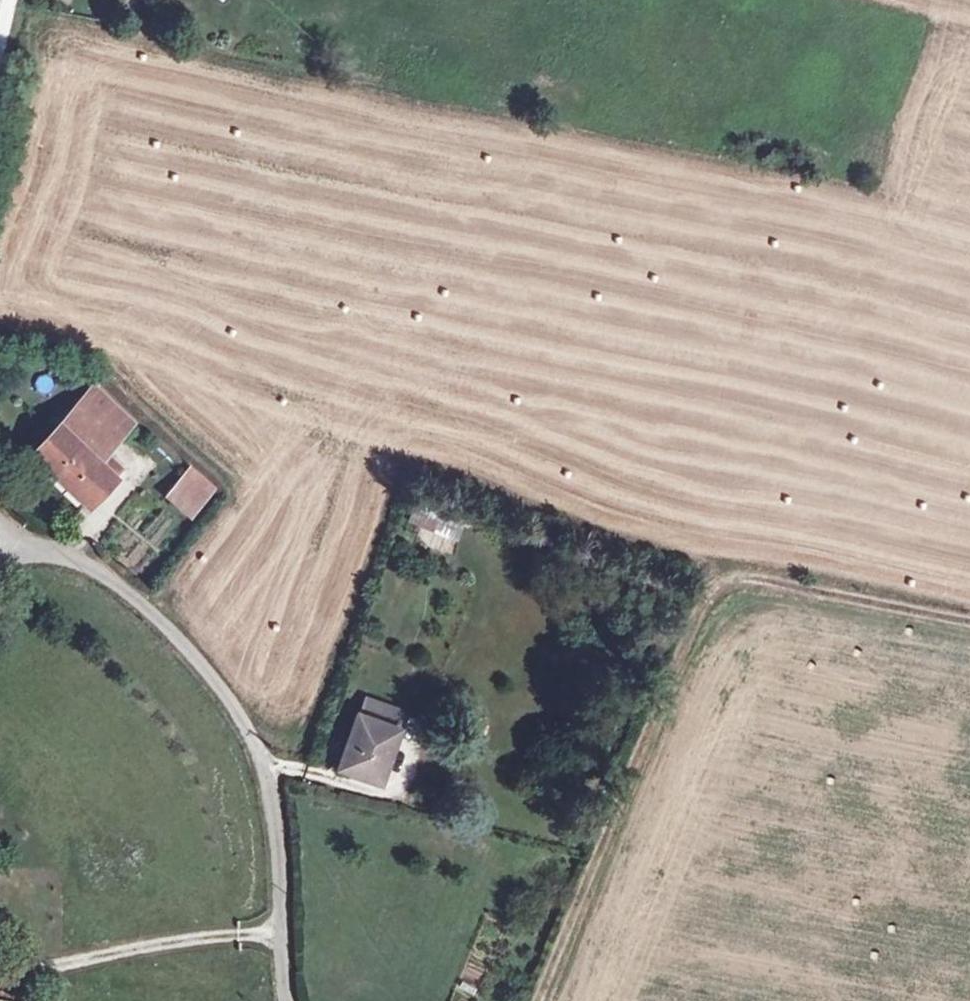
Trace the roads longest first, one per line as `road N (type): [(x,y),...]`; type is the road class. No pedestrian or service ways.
road 1 (residential): [(5,544),(93,562),(162,619),(235,708),(261,753),(272,796),(290,1000)]
road 2 (track): [(702,611),(540,1000)]
road 3 (track): [(541,1000),(702,611)]
road 4 (track): [(805,589),(969,624)]
road 5 (track): [(969,620),(805,589)]

